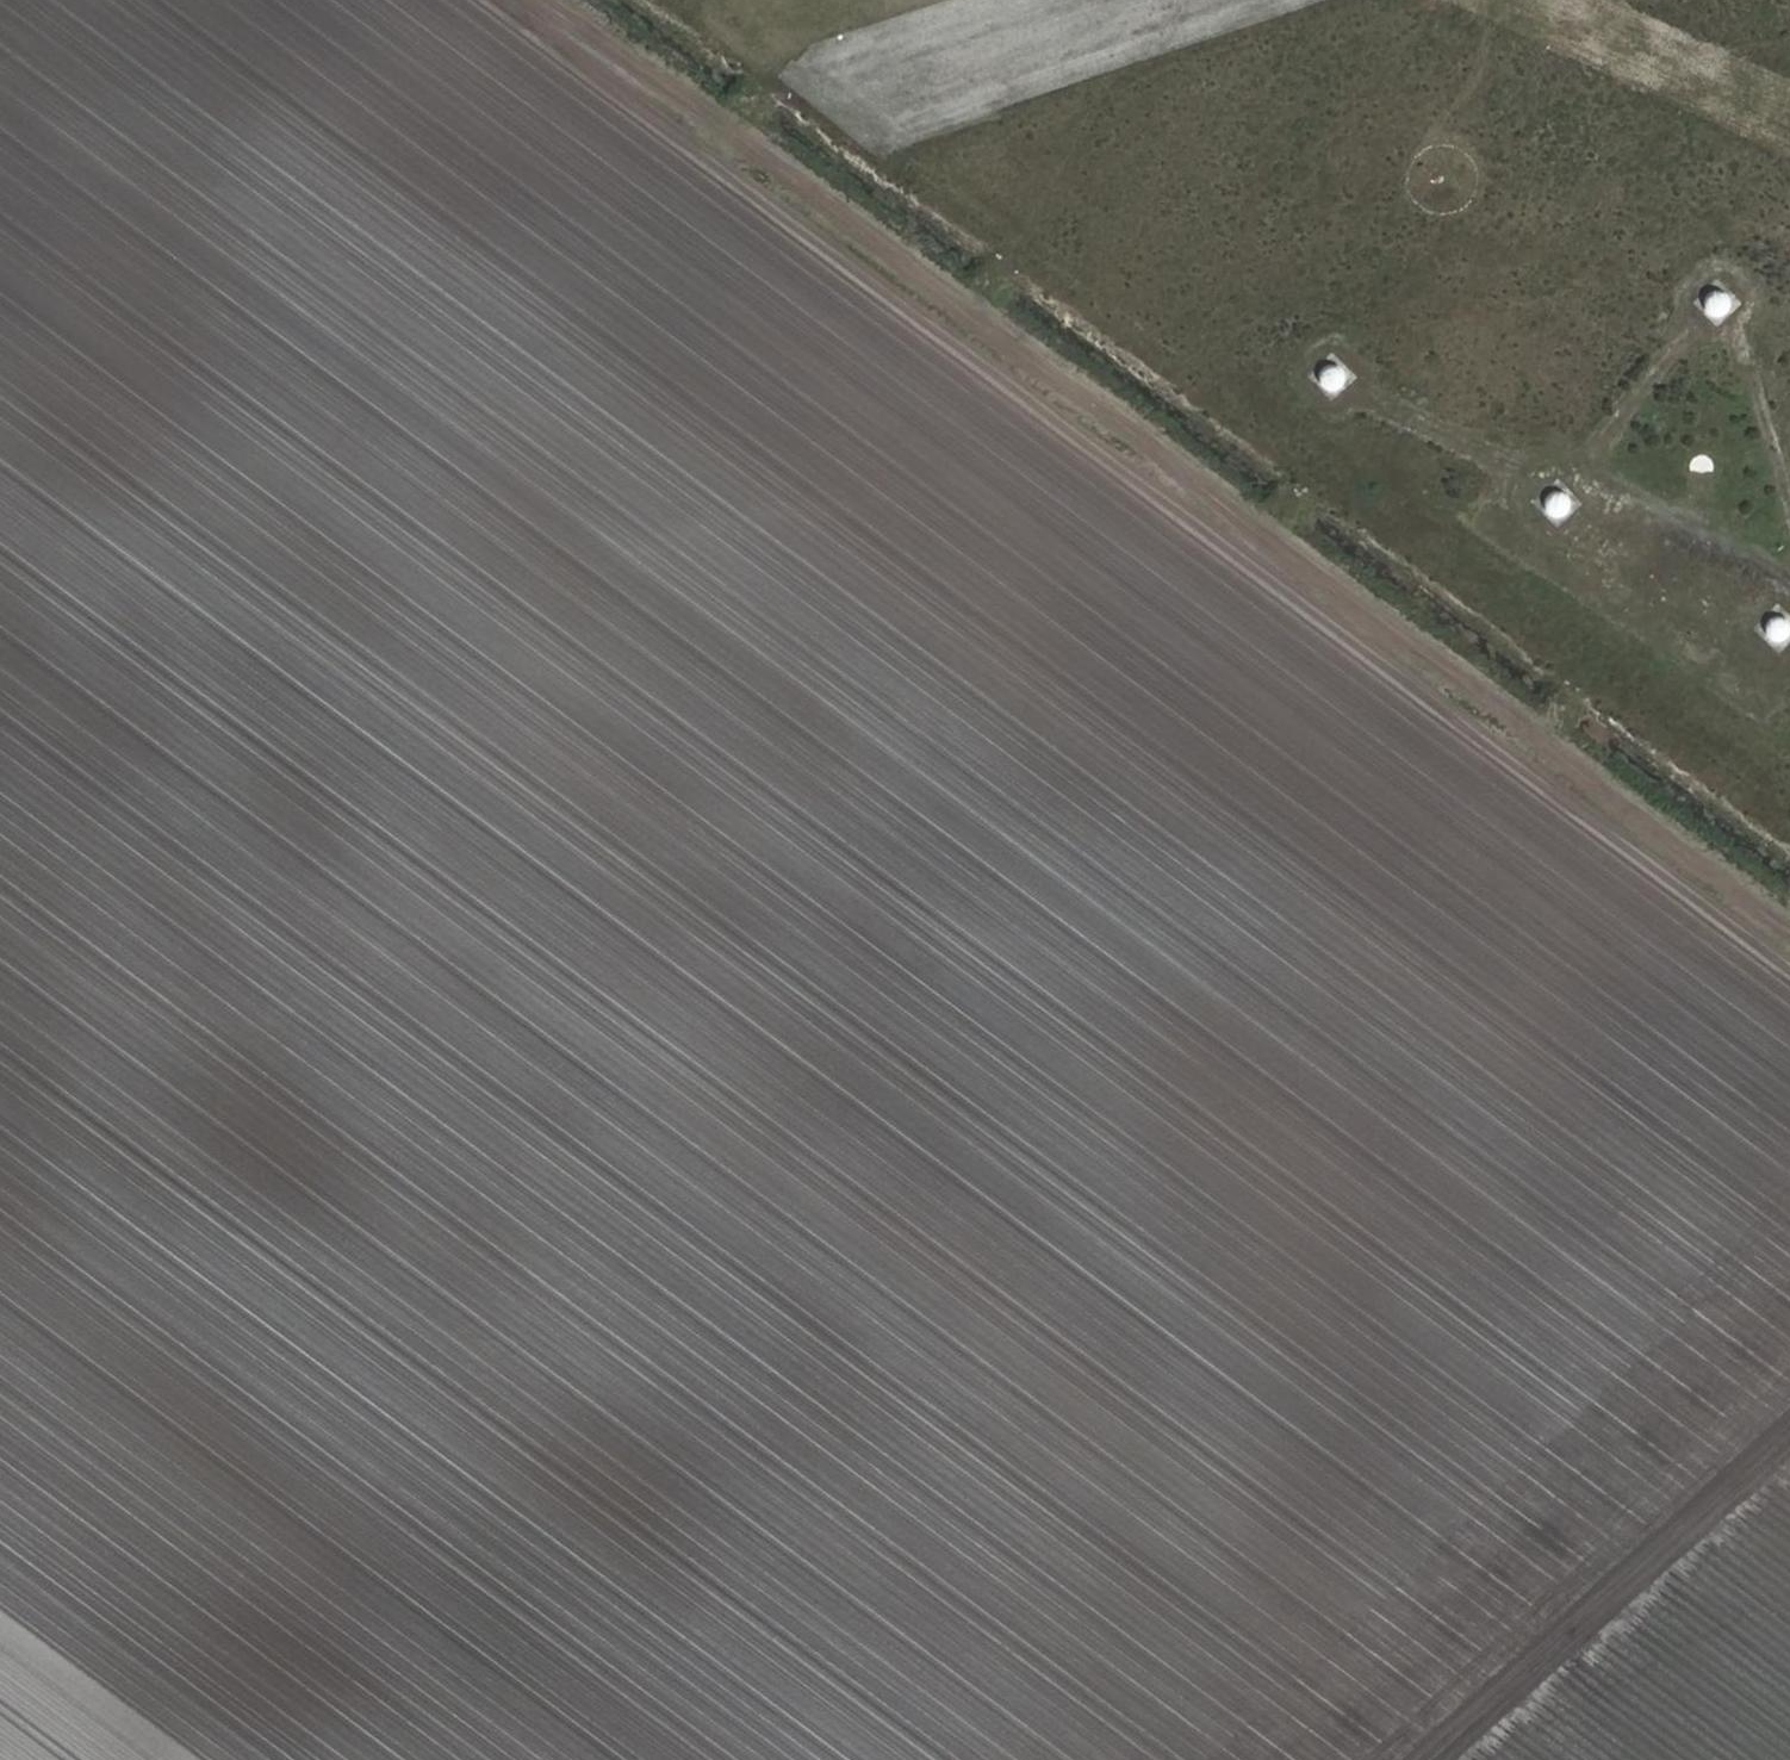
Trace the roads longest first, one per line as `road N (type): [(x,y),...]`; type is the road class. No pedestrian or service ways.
road 1 (track): [(539,0),(1789,933)]

